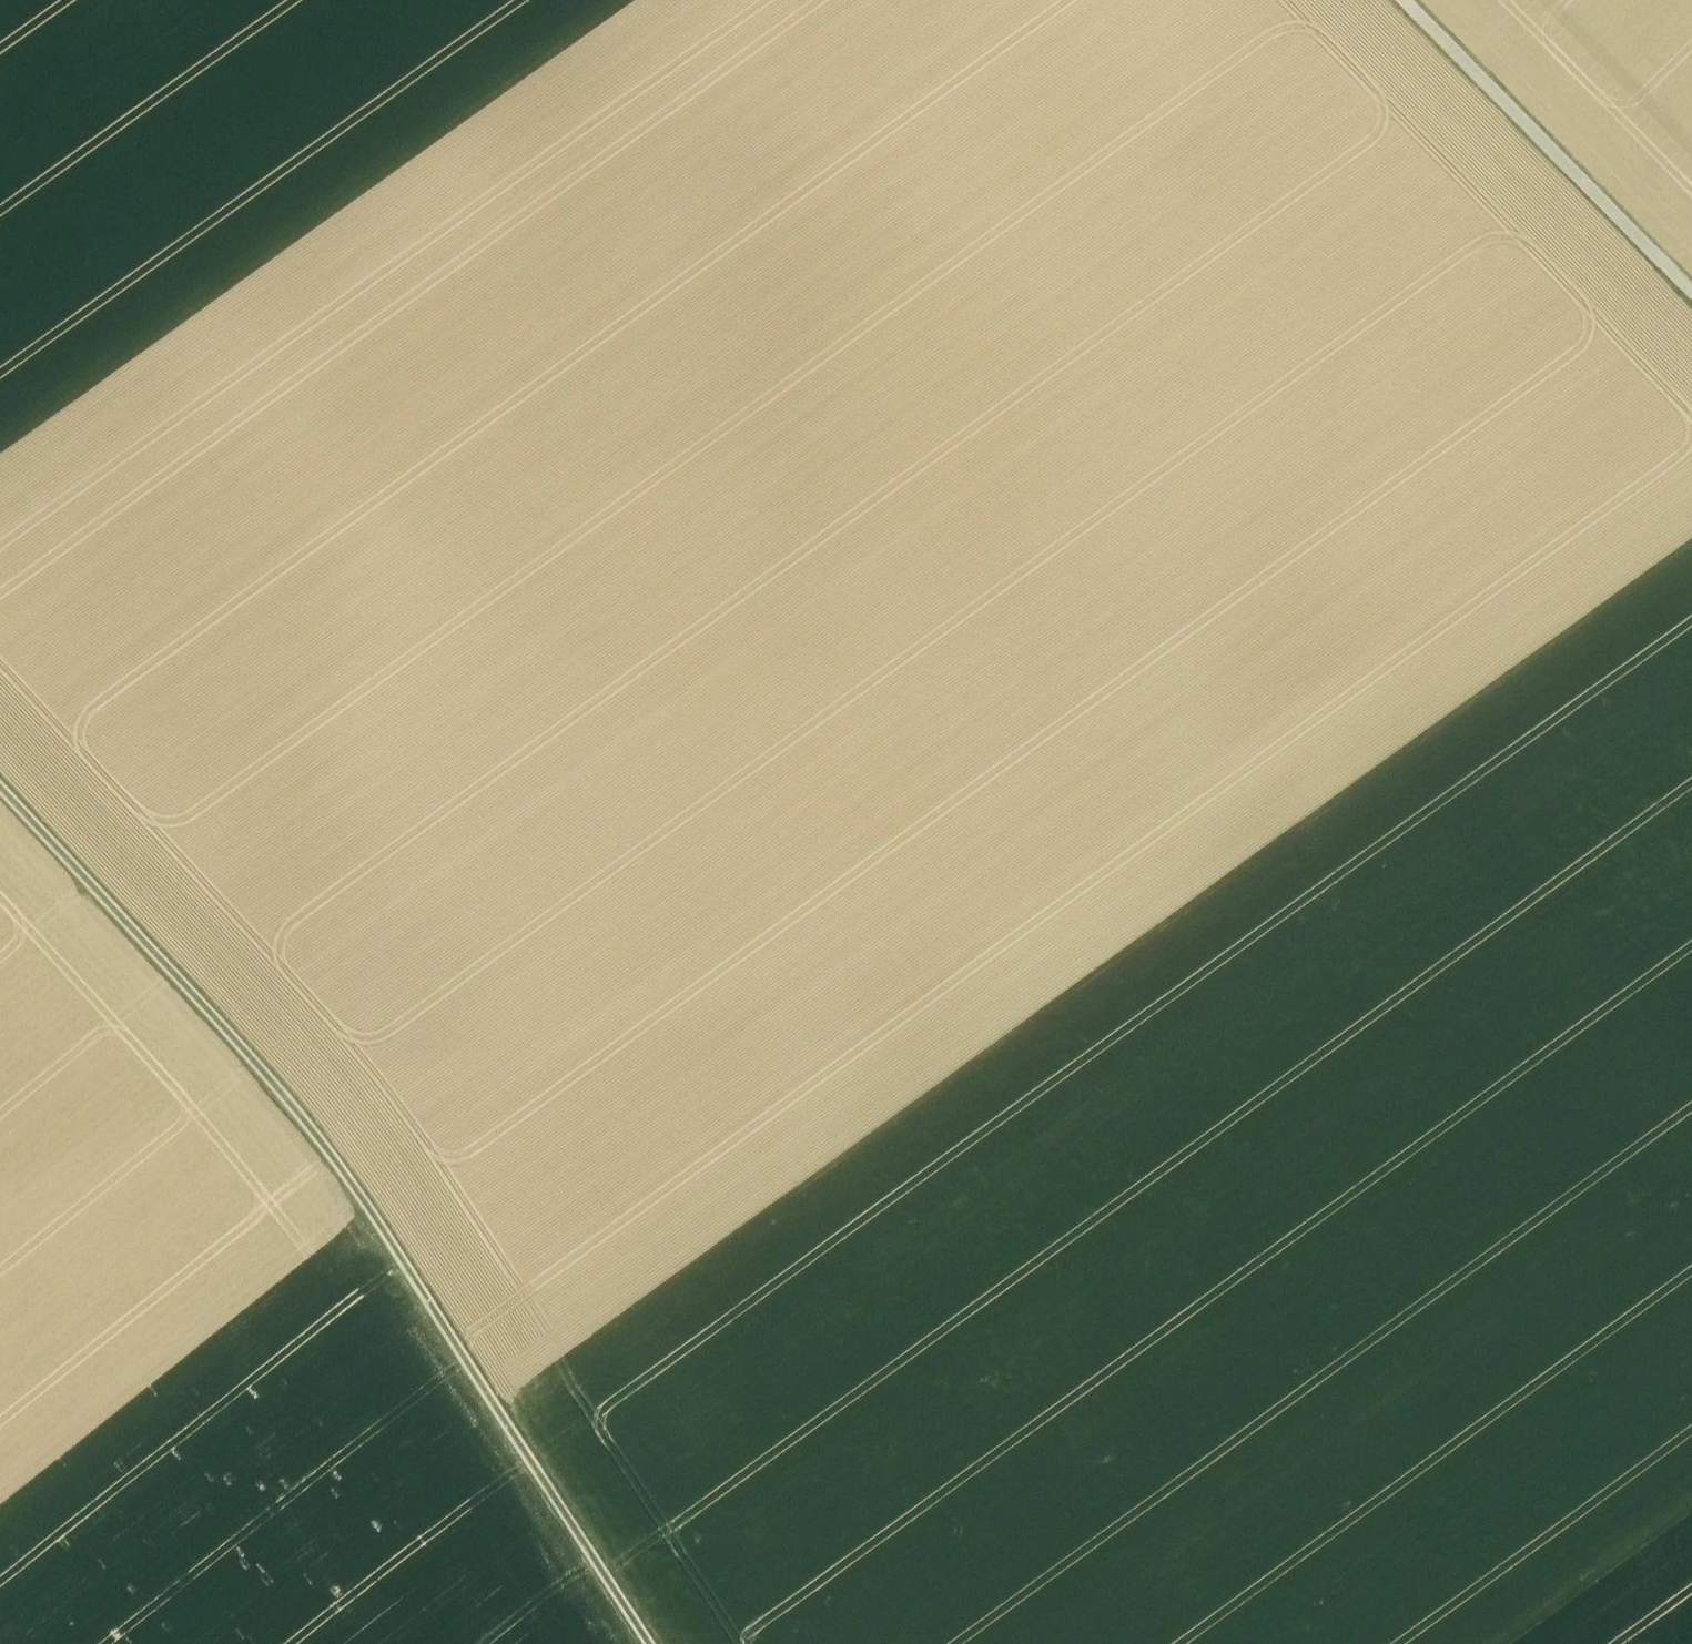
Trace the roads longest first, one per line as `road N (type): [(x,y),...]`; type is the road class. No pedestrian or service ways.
road 1 (track): [(0,785),(315,1128),(654,1643)]
road 2 (track): [(1691,292),(1401,0)]

